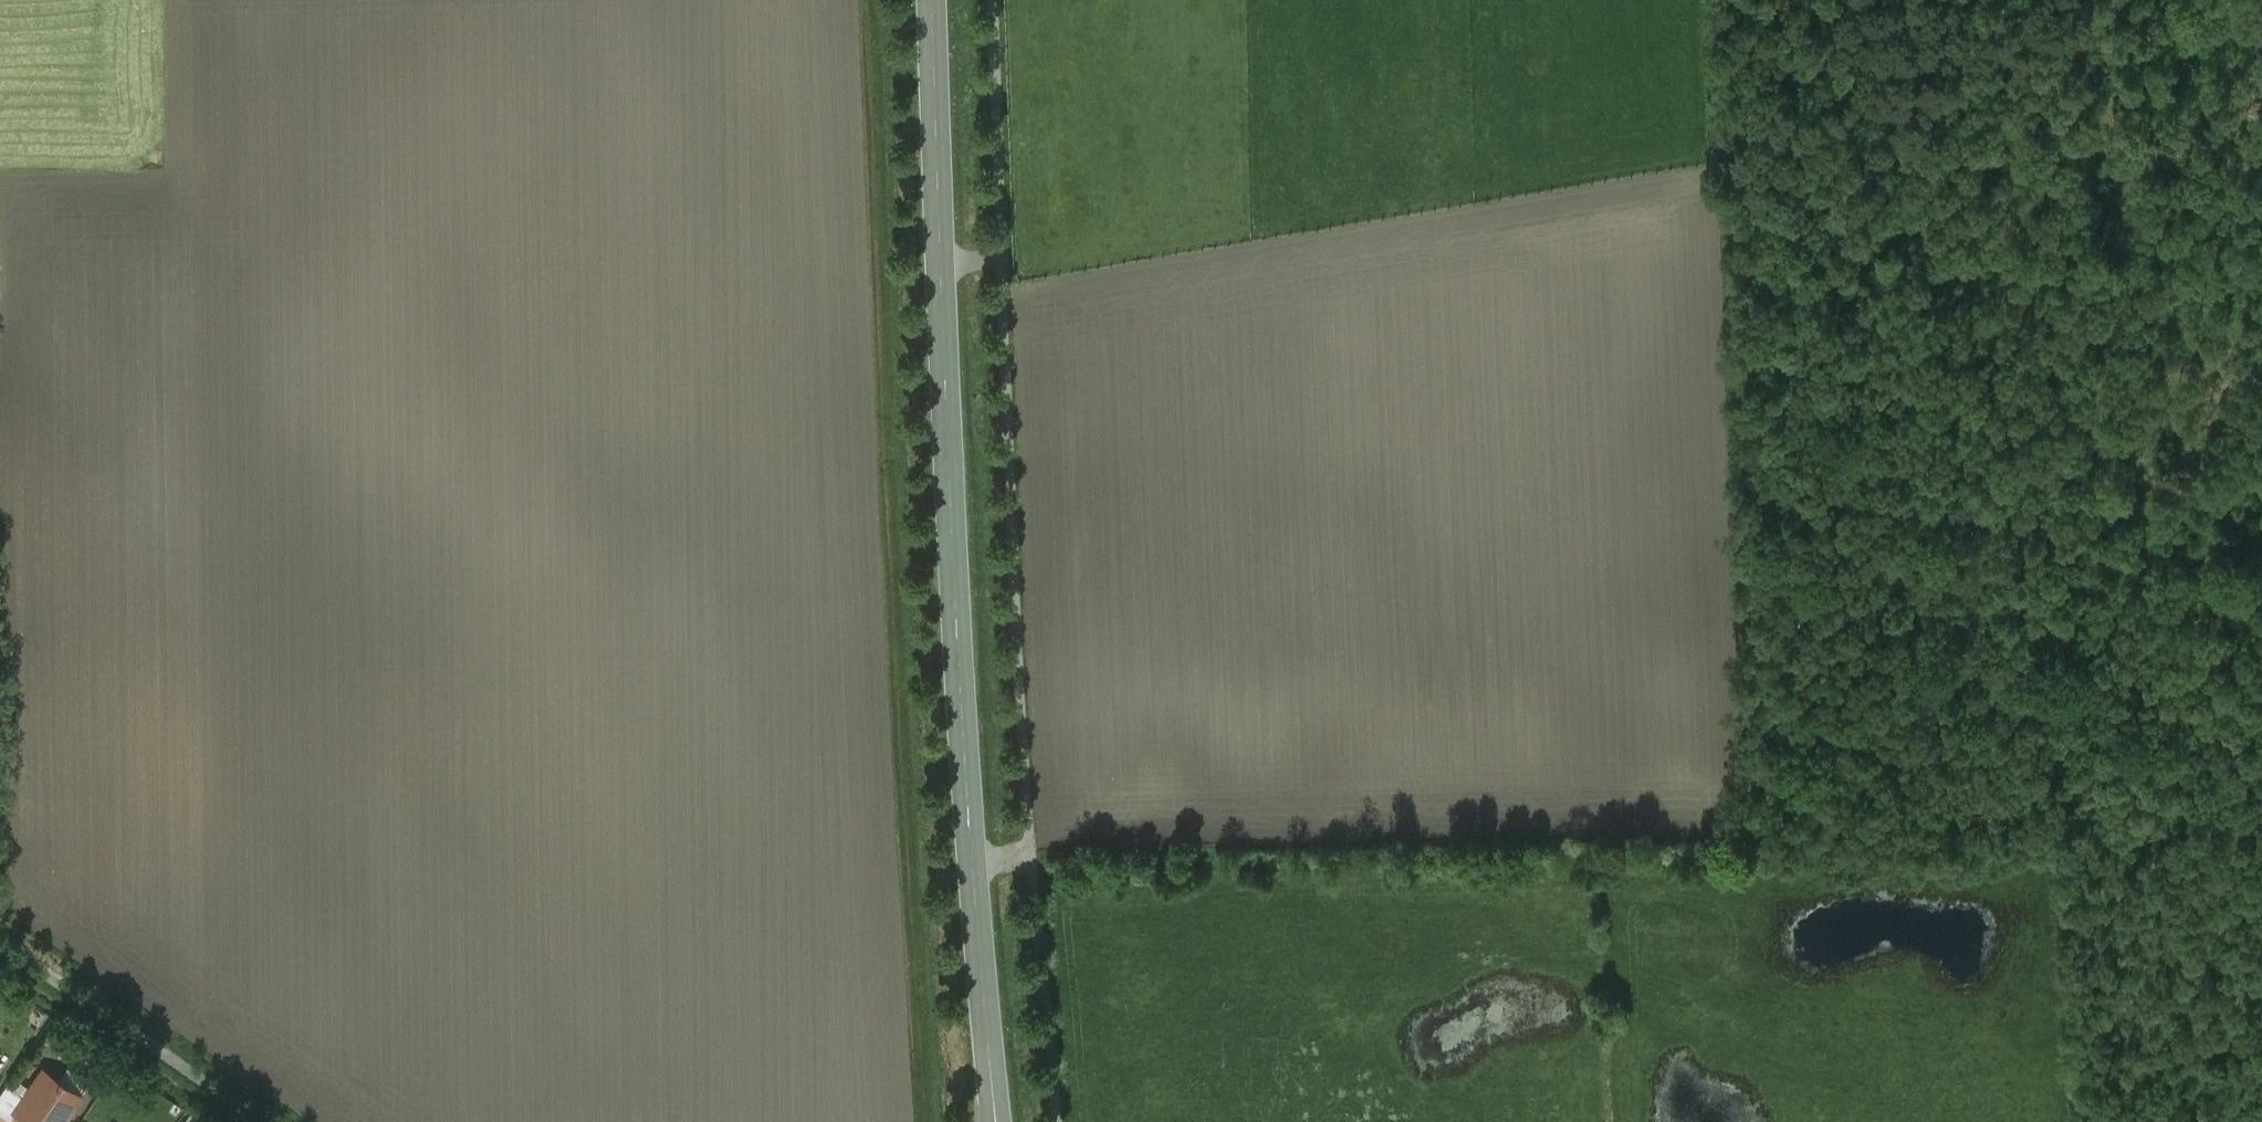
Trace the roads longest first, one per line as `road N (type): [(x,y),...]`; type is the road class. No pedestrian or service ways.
road 1 (secondary): [(997,1121),(959,637),(934,0)]
road 2 (unclassified): [(261,1121),(0,946)]

